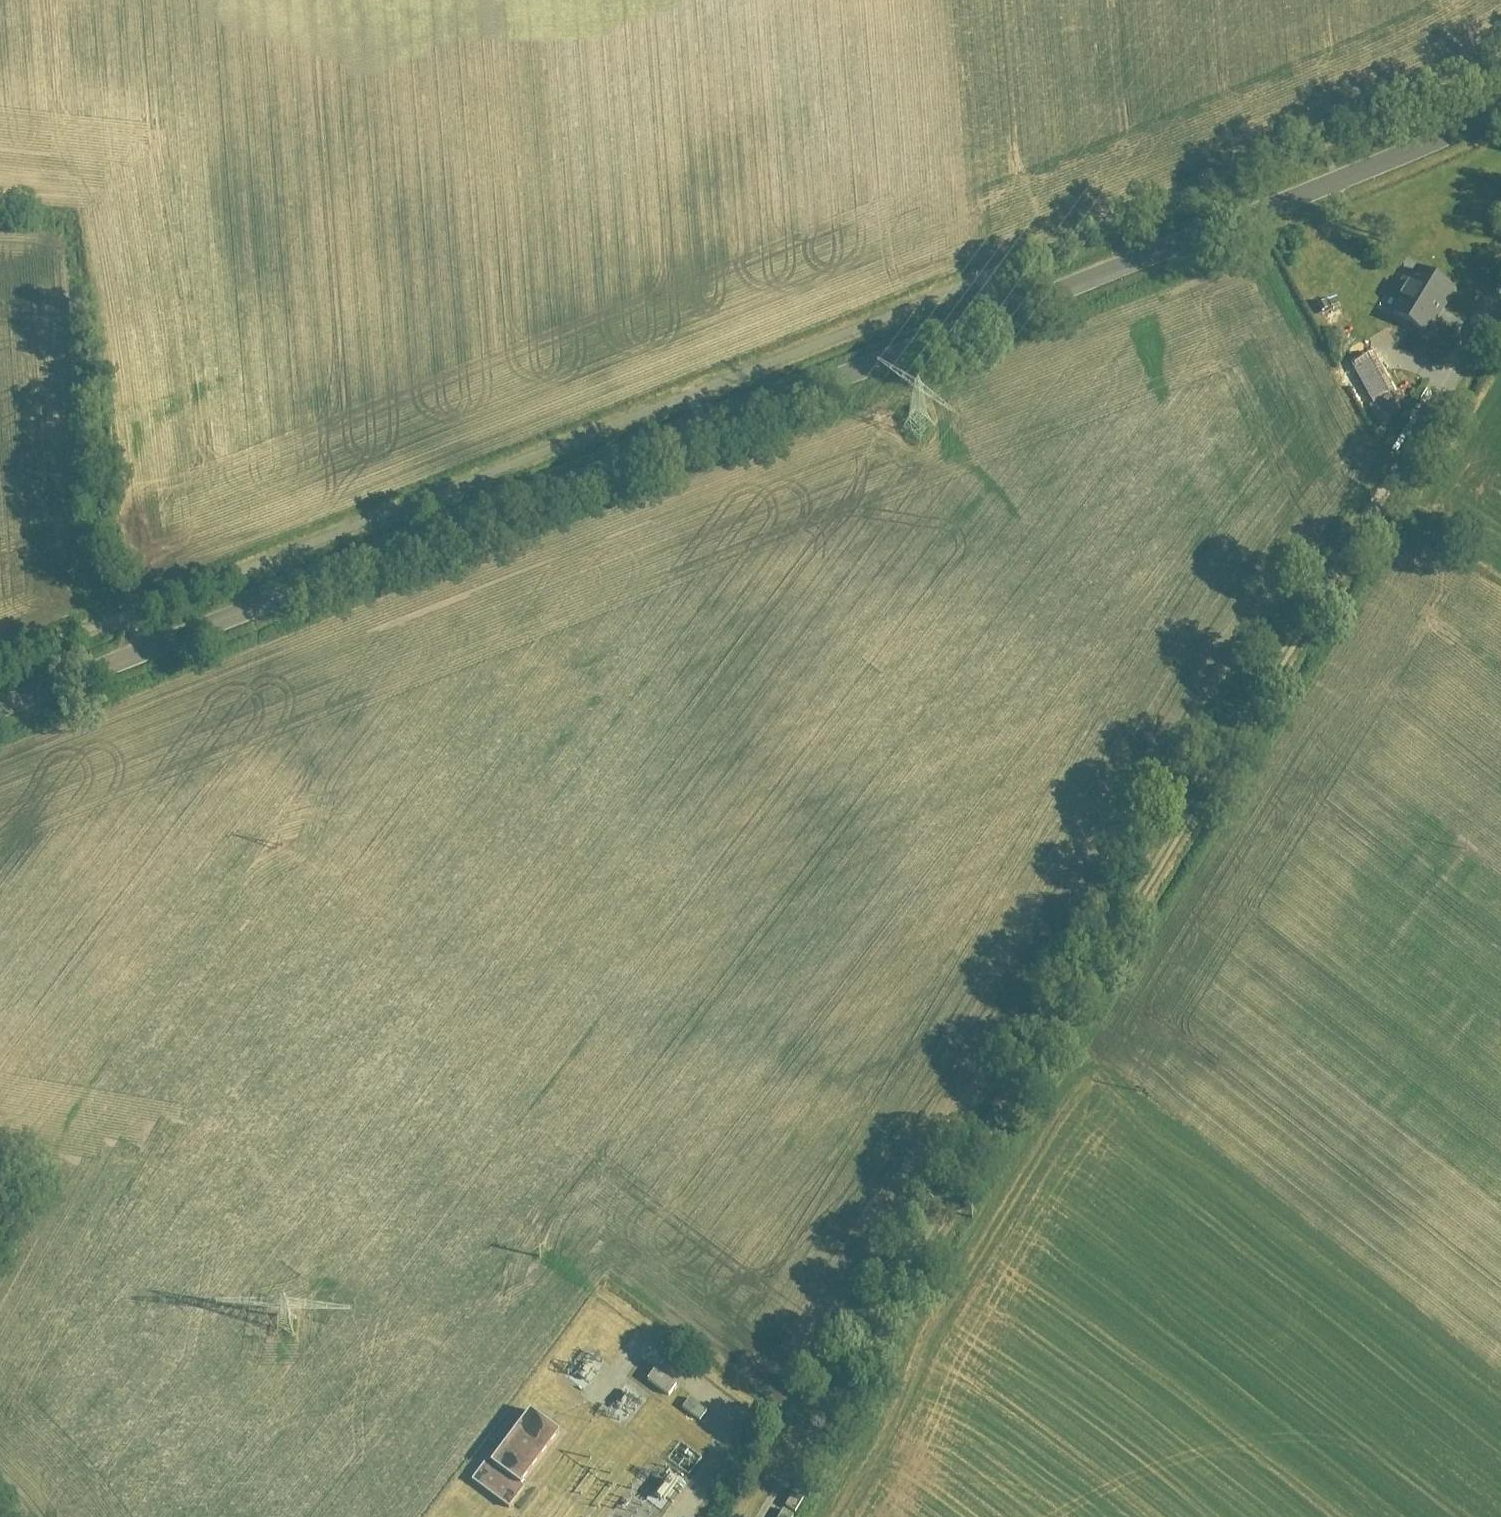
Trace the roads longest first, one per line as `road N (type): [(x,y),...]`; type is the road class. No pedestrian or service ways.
road 1 (secondary): [(0,710),(1233,227),(1463,131),(1500,104)]
road 2 (unclassified): [(766,1516),(862,1344),(1500,307)]

